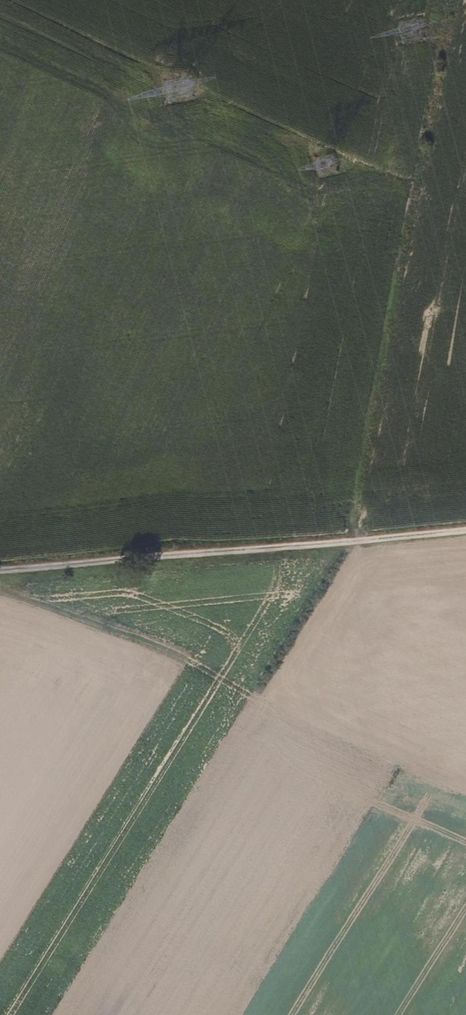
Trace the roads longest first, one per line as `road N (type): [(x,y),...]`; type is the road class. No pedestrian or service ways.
road 1 (track): [(0,581),(465,536)]

